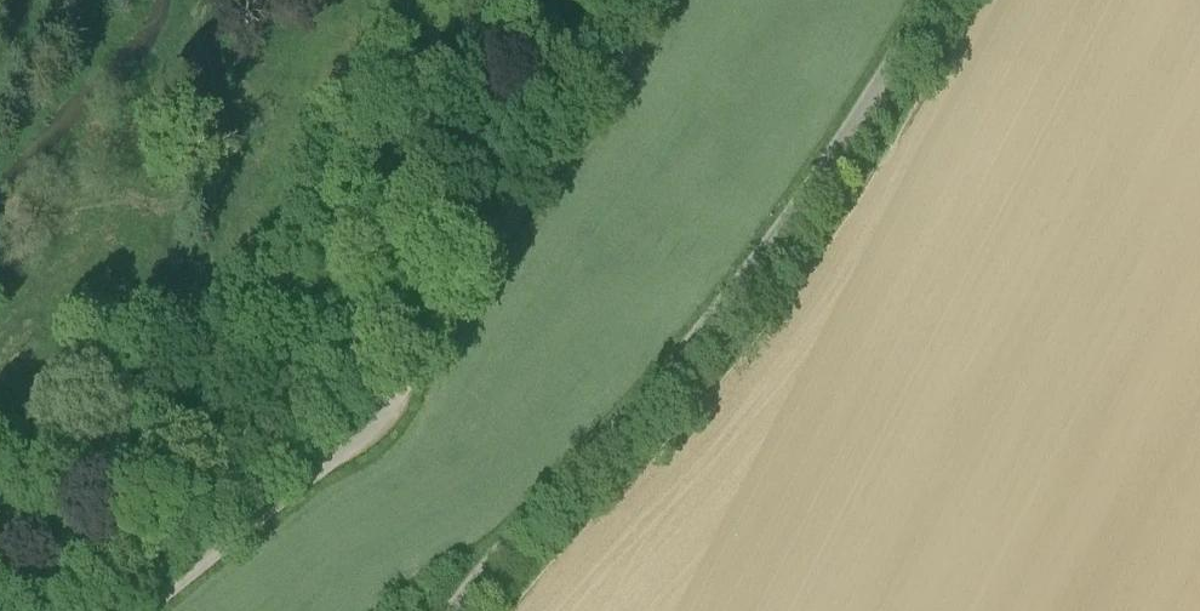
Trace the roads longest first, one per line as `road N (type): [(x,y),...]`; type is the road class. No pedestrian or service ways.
road 1 (unclassified): [(144,610),(374,419),(664,0)]
road 2 (unclassified): [(459,610),(754,272),(932,0)]

